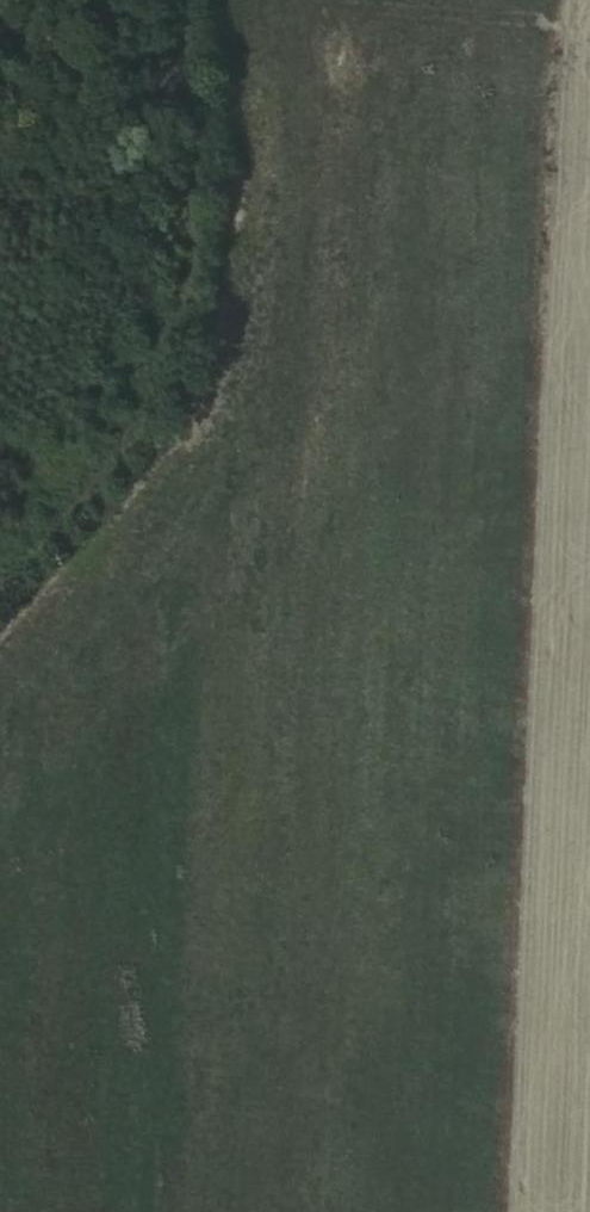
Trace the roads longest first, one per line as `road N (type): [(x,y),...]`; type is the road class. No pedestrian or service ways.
road 1 (track): [(178,0),(189,141),(189,326),(136,426),(0,584)]

